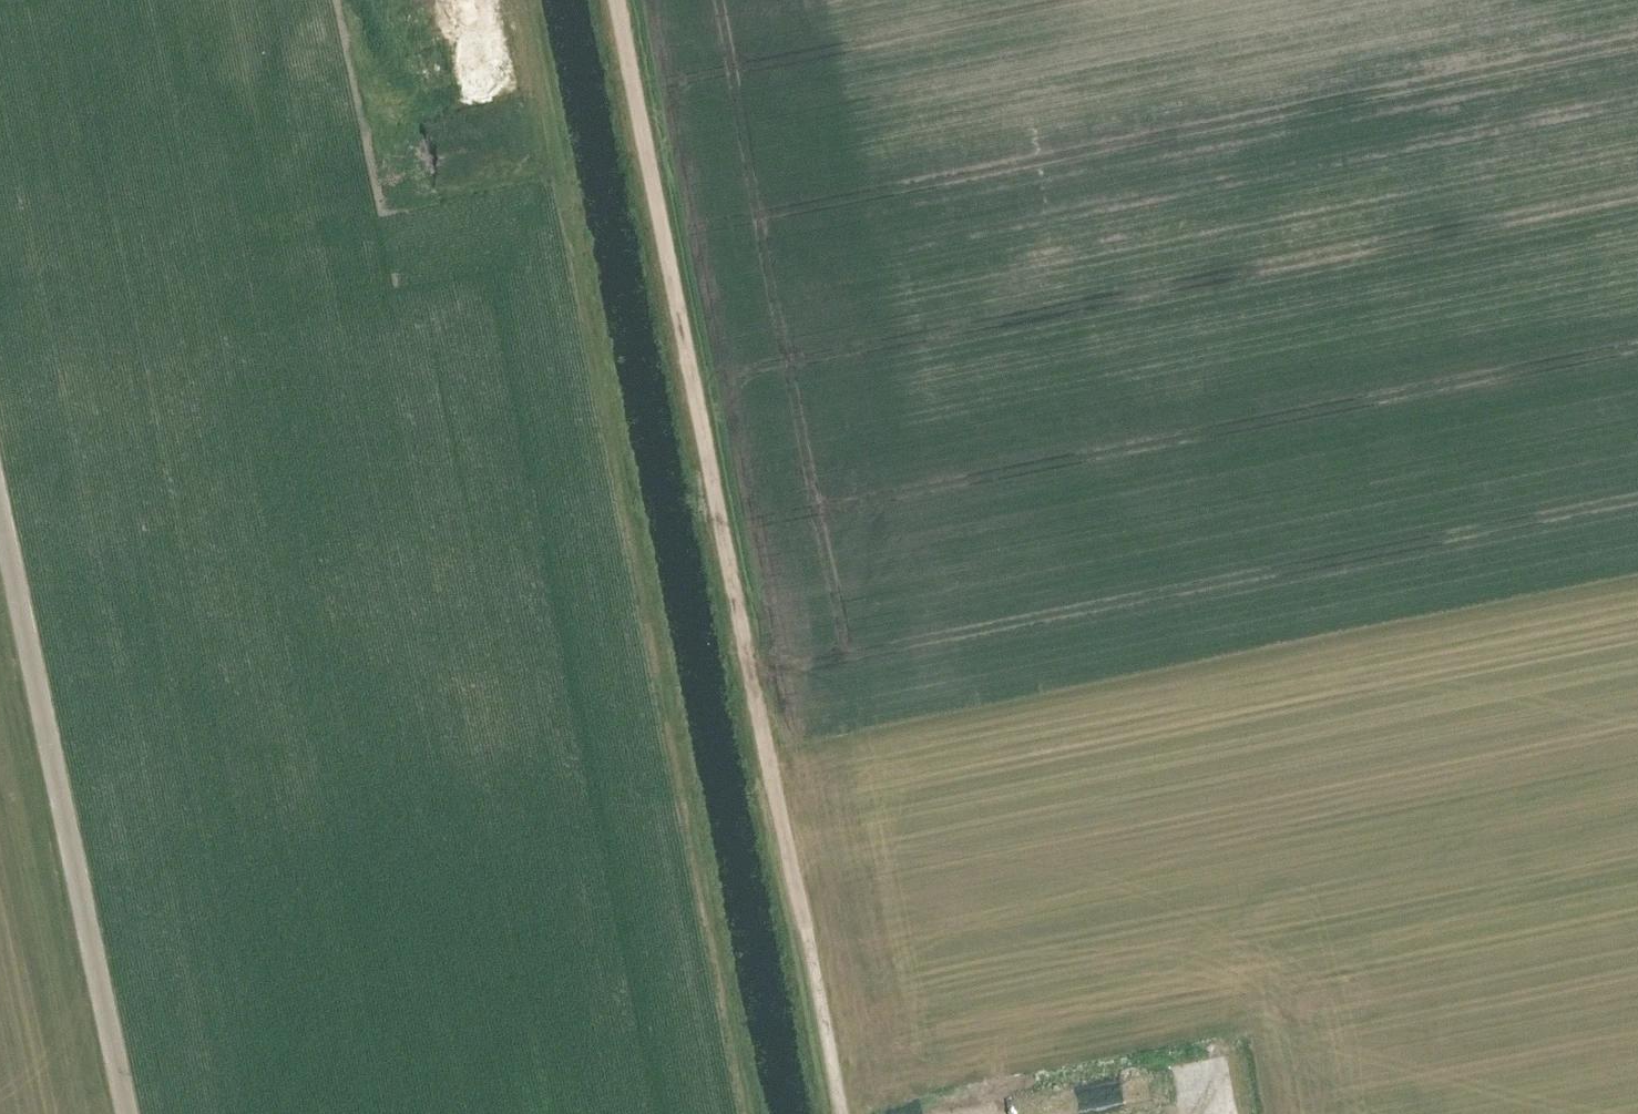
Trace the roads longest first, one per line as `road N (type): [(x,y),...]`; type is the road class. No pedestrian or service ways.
road 1 (track): [(838,1113),(615,0)]
road 2 (unclassified): [(128,1113),(0,514)]

